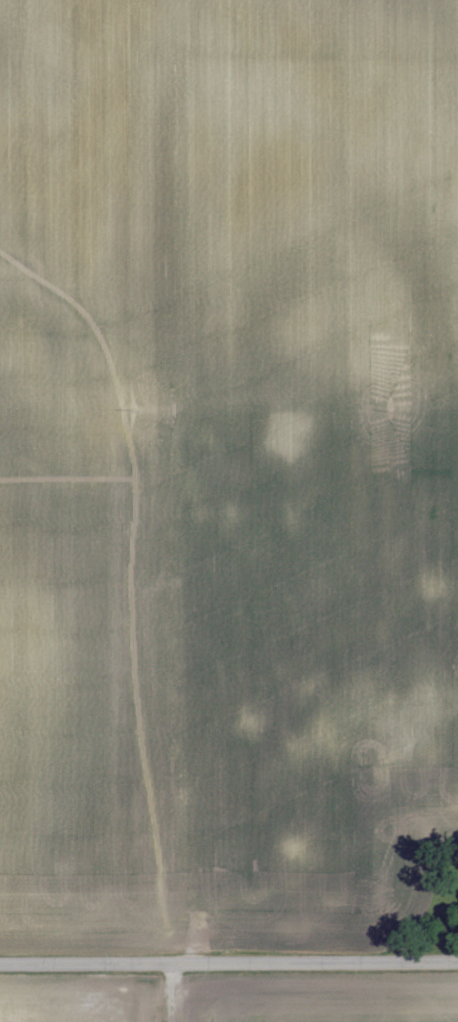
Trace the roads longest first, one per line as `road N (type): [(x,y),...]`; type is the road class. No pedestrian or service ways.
road 1 (tertiary): [(0,964),(457,962)]

